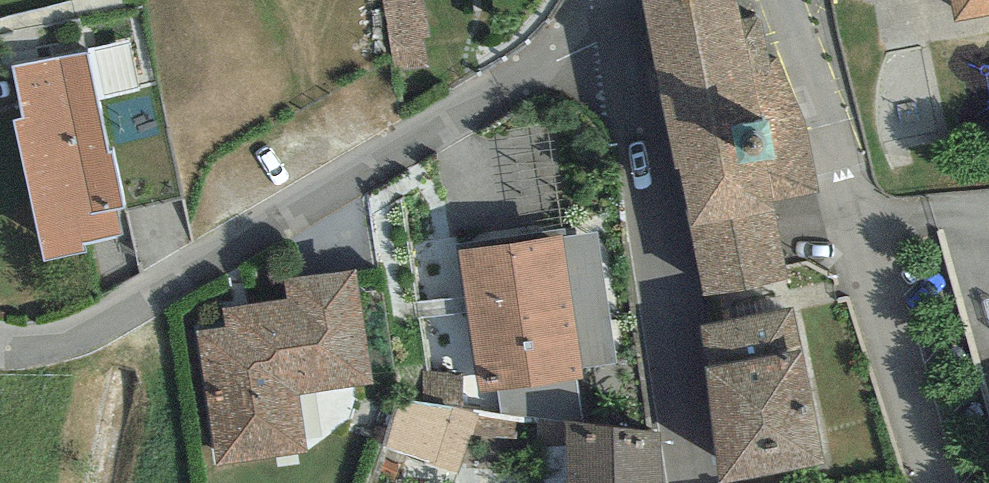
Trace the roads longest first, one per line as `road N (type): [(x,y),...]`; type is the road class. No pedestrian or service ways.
road 1 (residential): [(624,20),(89,328),(37,344),(0,344)]
road 2 (residential): [(939,482),(784,0)]
road 3 (tertiary): [(695,482),(624,20)]

